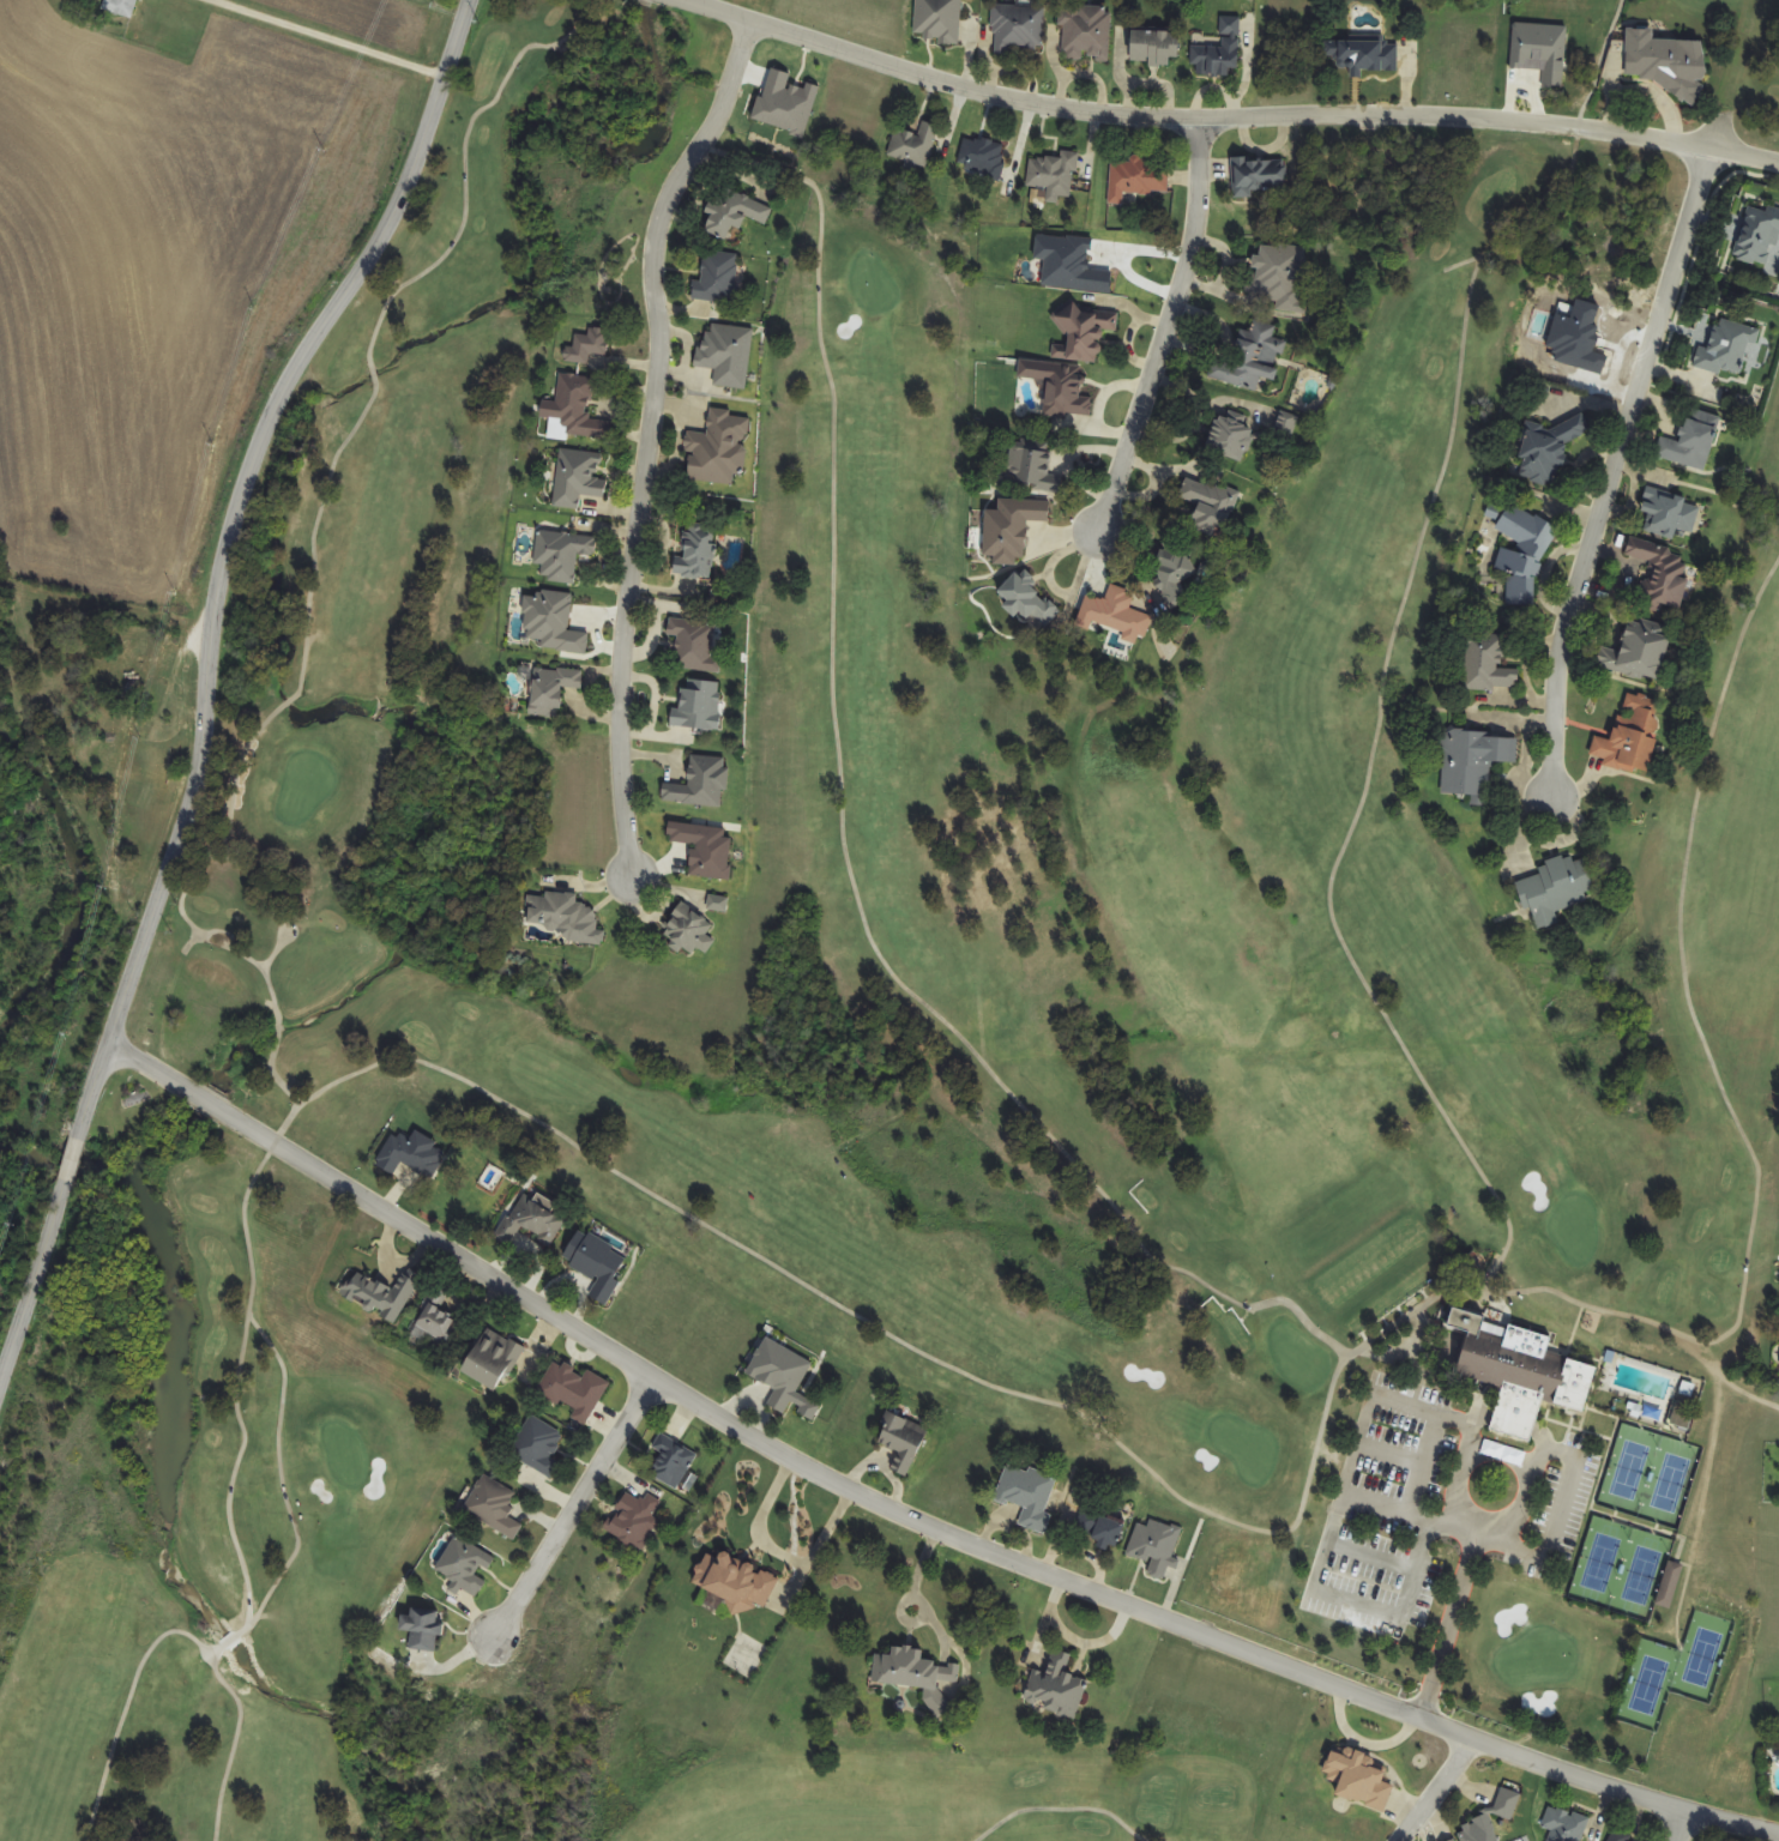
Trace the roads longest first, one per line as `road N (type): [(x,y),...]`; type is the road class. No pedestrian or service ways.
road 1 (residential): [(107,1039),(850,1498),(1464,1742),(1684,1817),(1778,1838)]
road 2 (tertiary): [(0,1376),(197,785),(215,586),(241,494),(289,390),(370,267),(411,183),(469,0)]
road 3 (residential): [(681,0),(903,71),(1077,111),(1200,123),(1465,122),(1623,138),(1778,169)]
road 4 (residential): [(749,22),(718,117),(675,182),(658,225),(653,404),(614,678),(619,815),(629,873)]
road 5 (residential): [(1708,151),(1567,615),(1549,716),(1550,791)]
road 6 (residential): [(1200,123),(1189,248),(1099,525)]
road 7 (residential): [(652,1376),(484,1654)]

